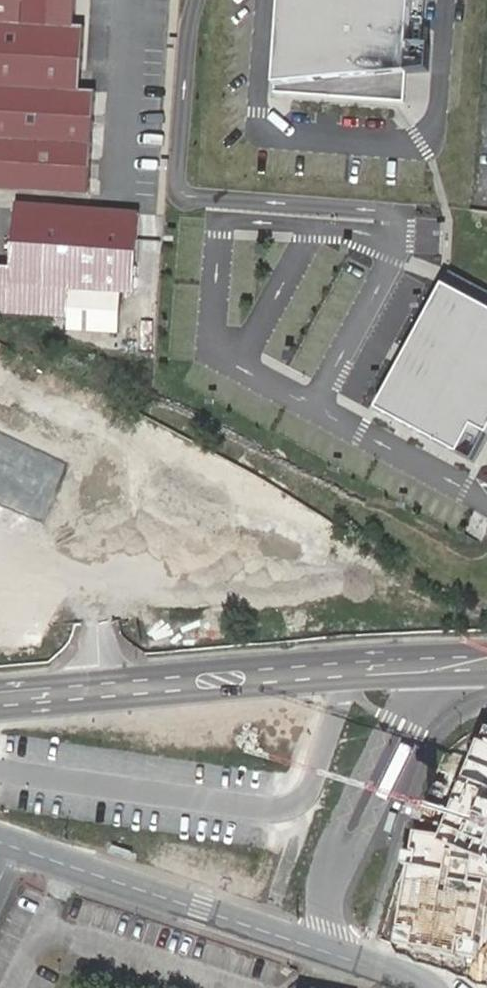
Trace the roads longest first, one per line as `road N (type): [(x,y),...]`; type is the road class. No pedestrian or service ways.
road 1 (secondary): [(486,662),(0,700)]
road 2 (residential): [(13,847),(421,987)]

